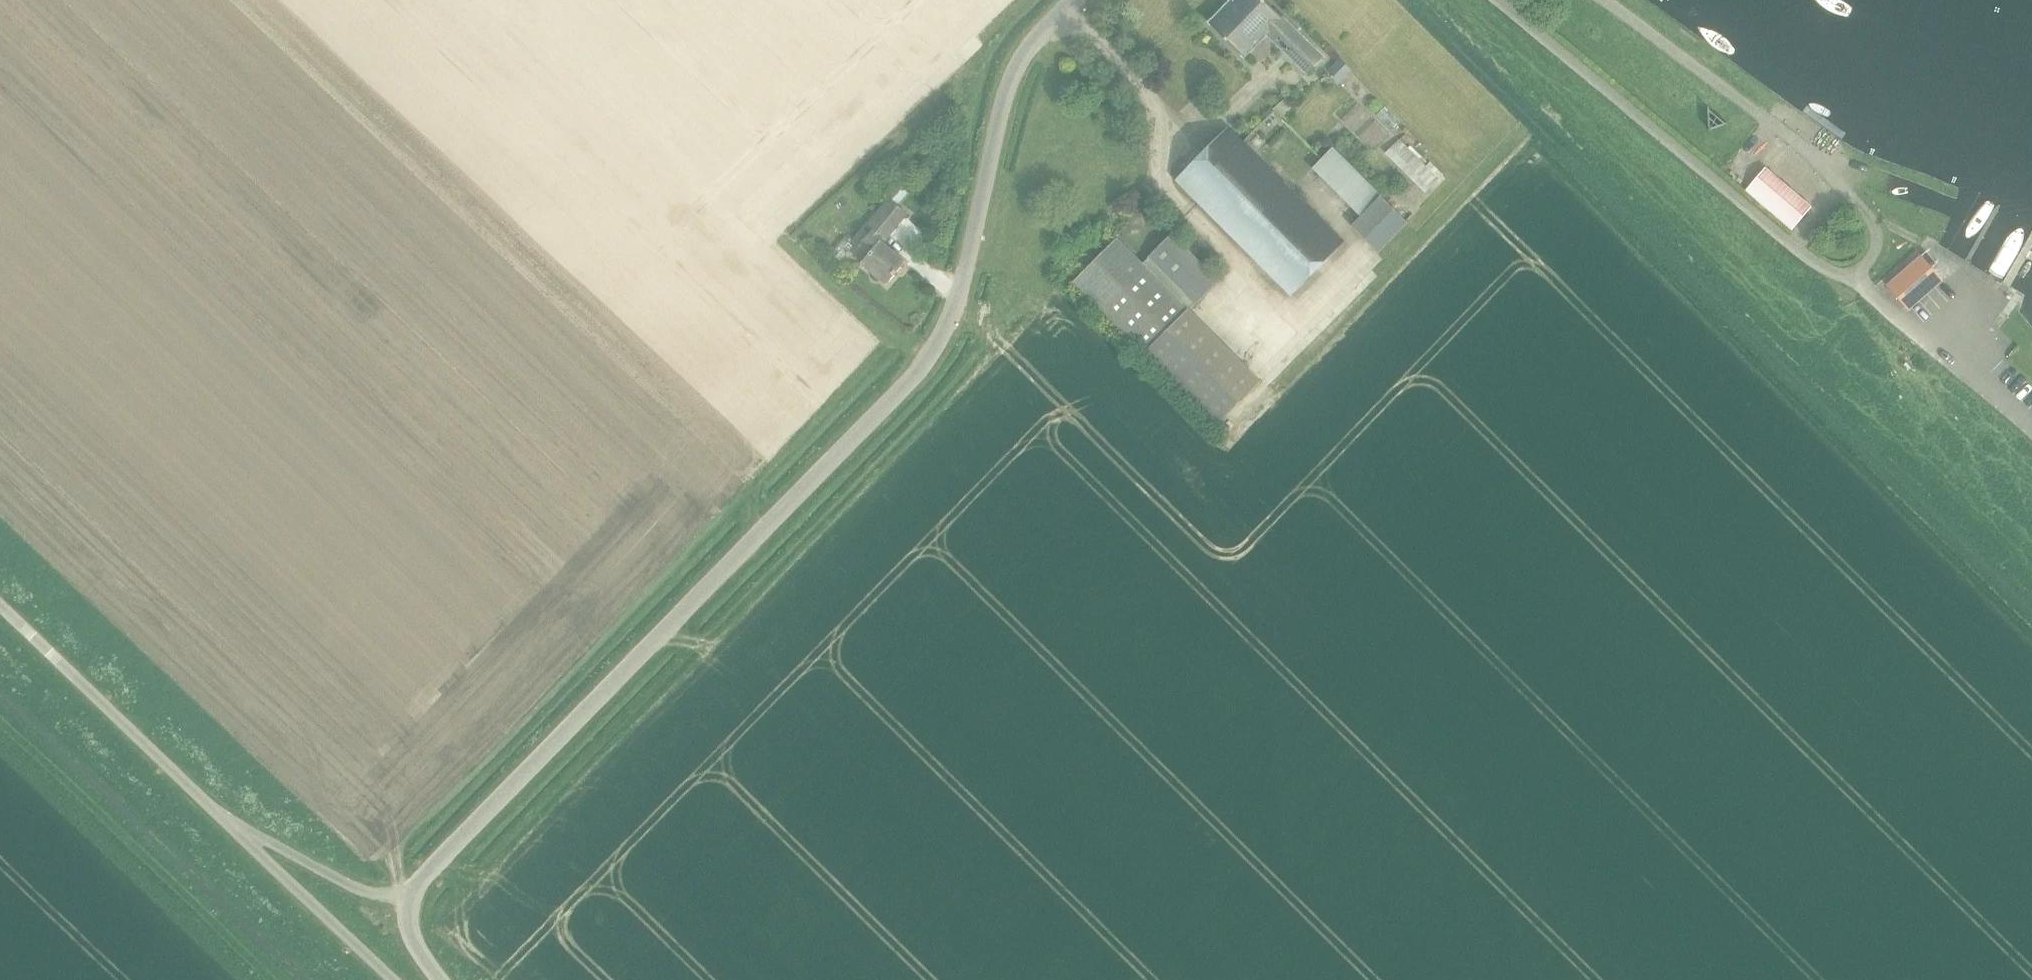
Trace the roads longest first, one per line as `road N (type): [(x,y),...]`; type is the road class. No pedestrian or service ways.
road 1 (unclassified): [(412,897),(877,417),(943,339),(1010,76),(1074,0)]
road 2 (unclassified): [(1493,0),(1825,268),(1847,274),(1872,259),(1874,222),(1803,147),(1608,0)]
road 3 (unclassified): [(0,607),(220,817)]
road 4 (unclassified): [(393,979),(220,817)]
road 5 (unclassified): [(412,897),(362,891),(220,817)]

